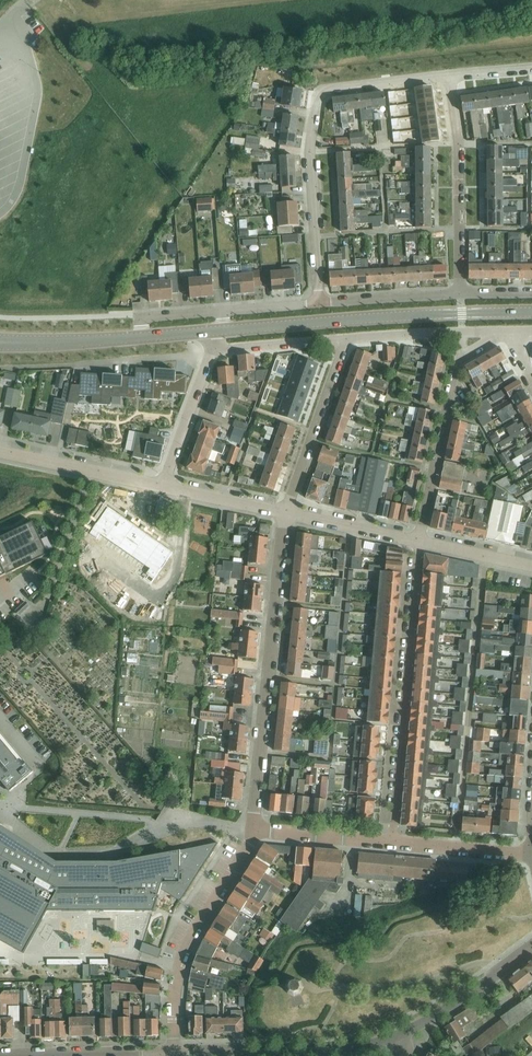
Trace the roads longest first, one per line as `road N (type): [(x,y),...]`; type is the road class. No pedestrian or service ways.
road 1 (residential): [(447,75),(319,91),(308,150),(317,303)]
road 2 (residential): [(250,828),(286,511)]
road 3 (tertiary): [(217,330),(531,313)]
road 4 (residential): [(387,840),(417,540)]
road 5 (residential): [(174,1055),(180,952),(247,847),(250,828)]
road 6 (residential): [(174,1055),(363,1048),(414,1029)]
road 7 (residential): [(459,294),(447,75)]
road 8 (residential): [(417,540),(462,334)]
road 9 (residential): [(0,210),(28,147),(38,86),(4,28)]
road 10 (residential): [(286,511),(343,340)]
road 11 (residential): [(164,484),(0,449)]
road 12 (residential): [(531,851),(387,840)]
road 13 (residential): [(414,1029),(531,945)]
road 14 (residential): [(164,484),(211,349)]
road 15 (residential): [(459,294),(317,303)]
road 16 (tertiary): [(0,341),(140,337)]
road 17 (residential): [(387,840),(250,828)]
road 18 (residential): [(417,540),(286,511)]
road 19 (residential): [(211,349),(343,340)]
road 20 (residential): [(286,511),(164,484)]

